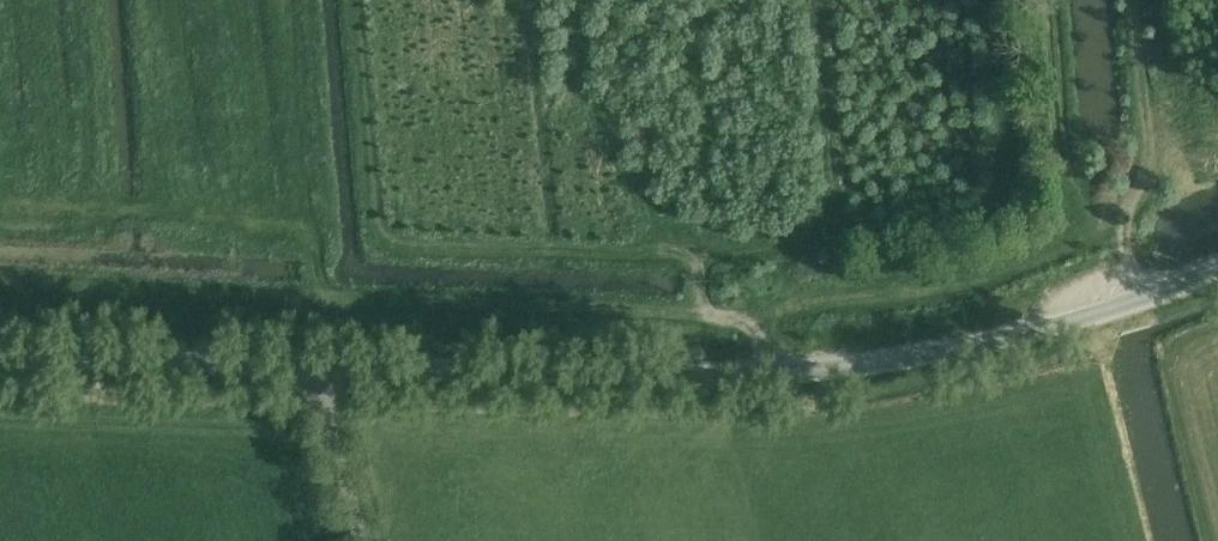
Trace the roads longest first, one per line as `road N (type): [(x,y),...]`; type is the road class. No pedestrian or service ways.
road 1 (unclassified): [(313,367),(698,376),(849,367),(1064,327),(1217,269)]
road 2 (unclassified): [(0,358),(313,367)]
road 3 (track): [(1141,299),(1125,220),(1150,150),(1136,0)]
road 4 (track): [(1040,0),(1057,160),(1068,183),(1125,220)]
road 5 (unclassified): [(363,540),(313,367)]

